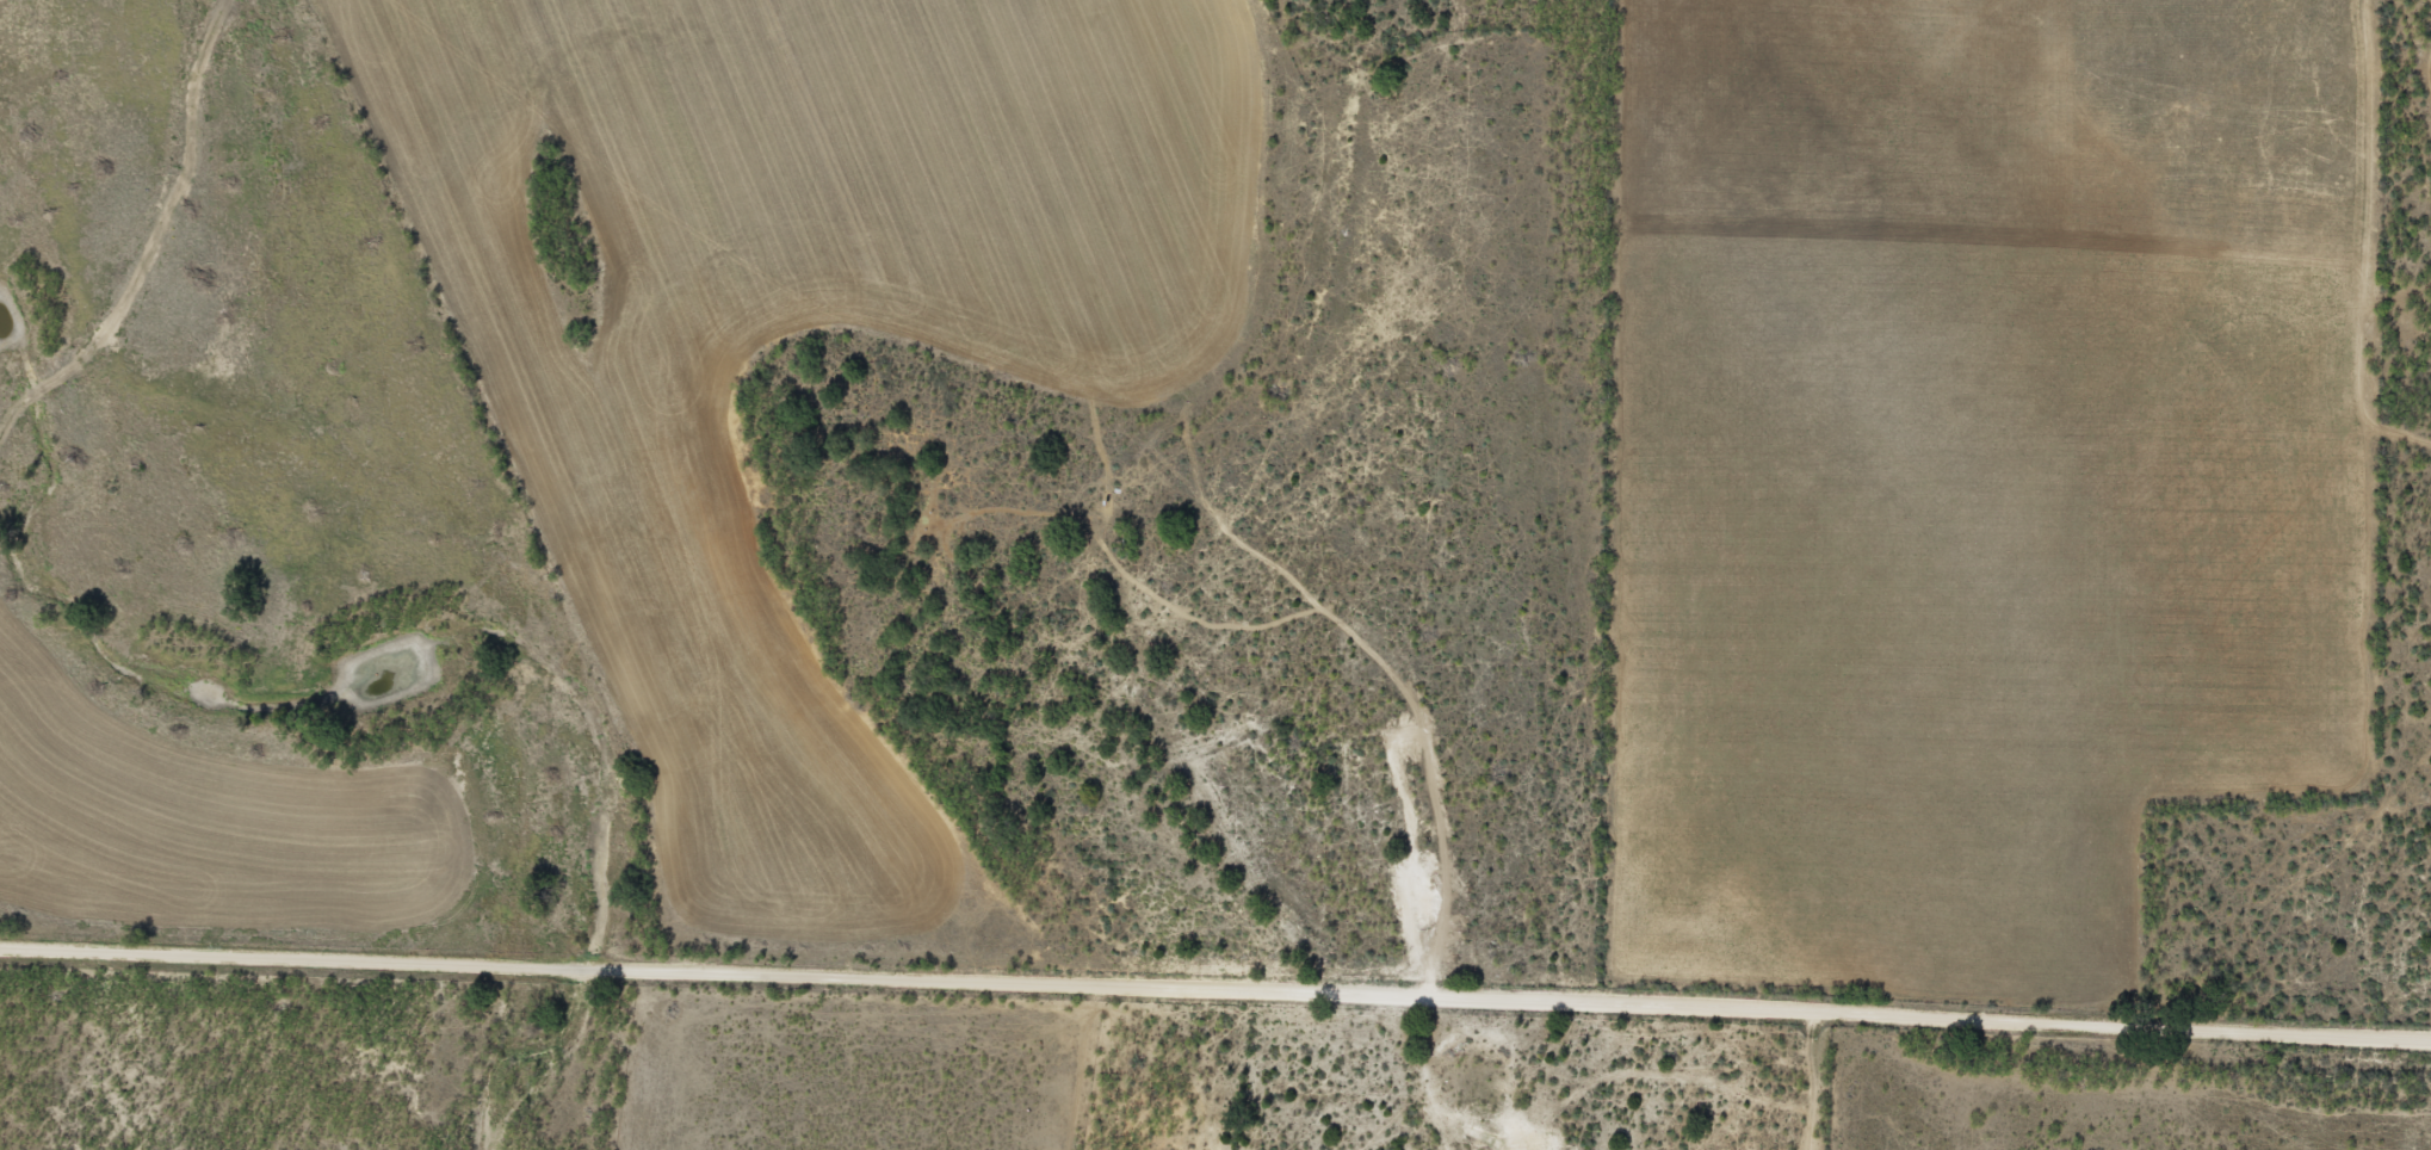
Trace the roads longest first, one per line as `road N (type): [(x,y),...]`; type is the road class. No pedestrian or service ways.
road 1 (tertiary): [(2430,1049),(1572,1007),(0,950)]
road 2 (track): [(1821,1019),(1806,1149)]

